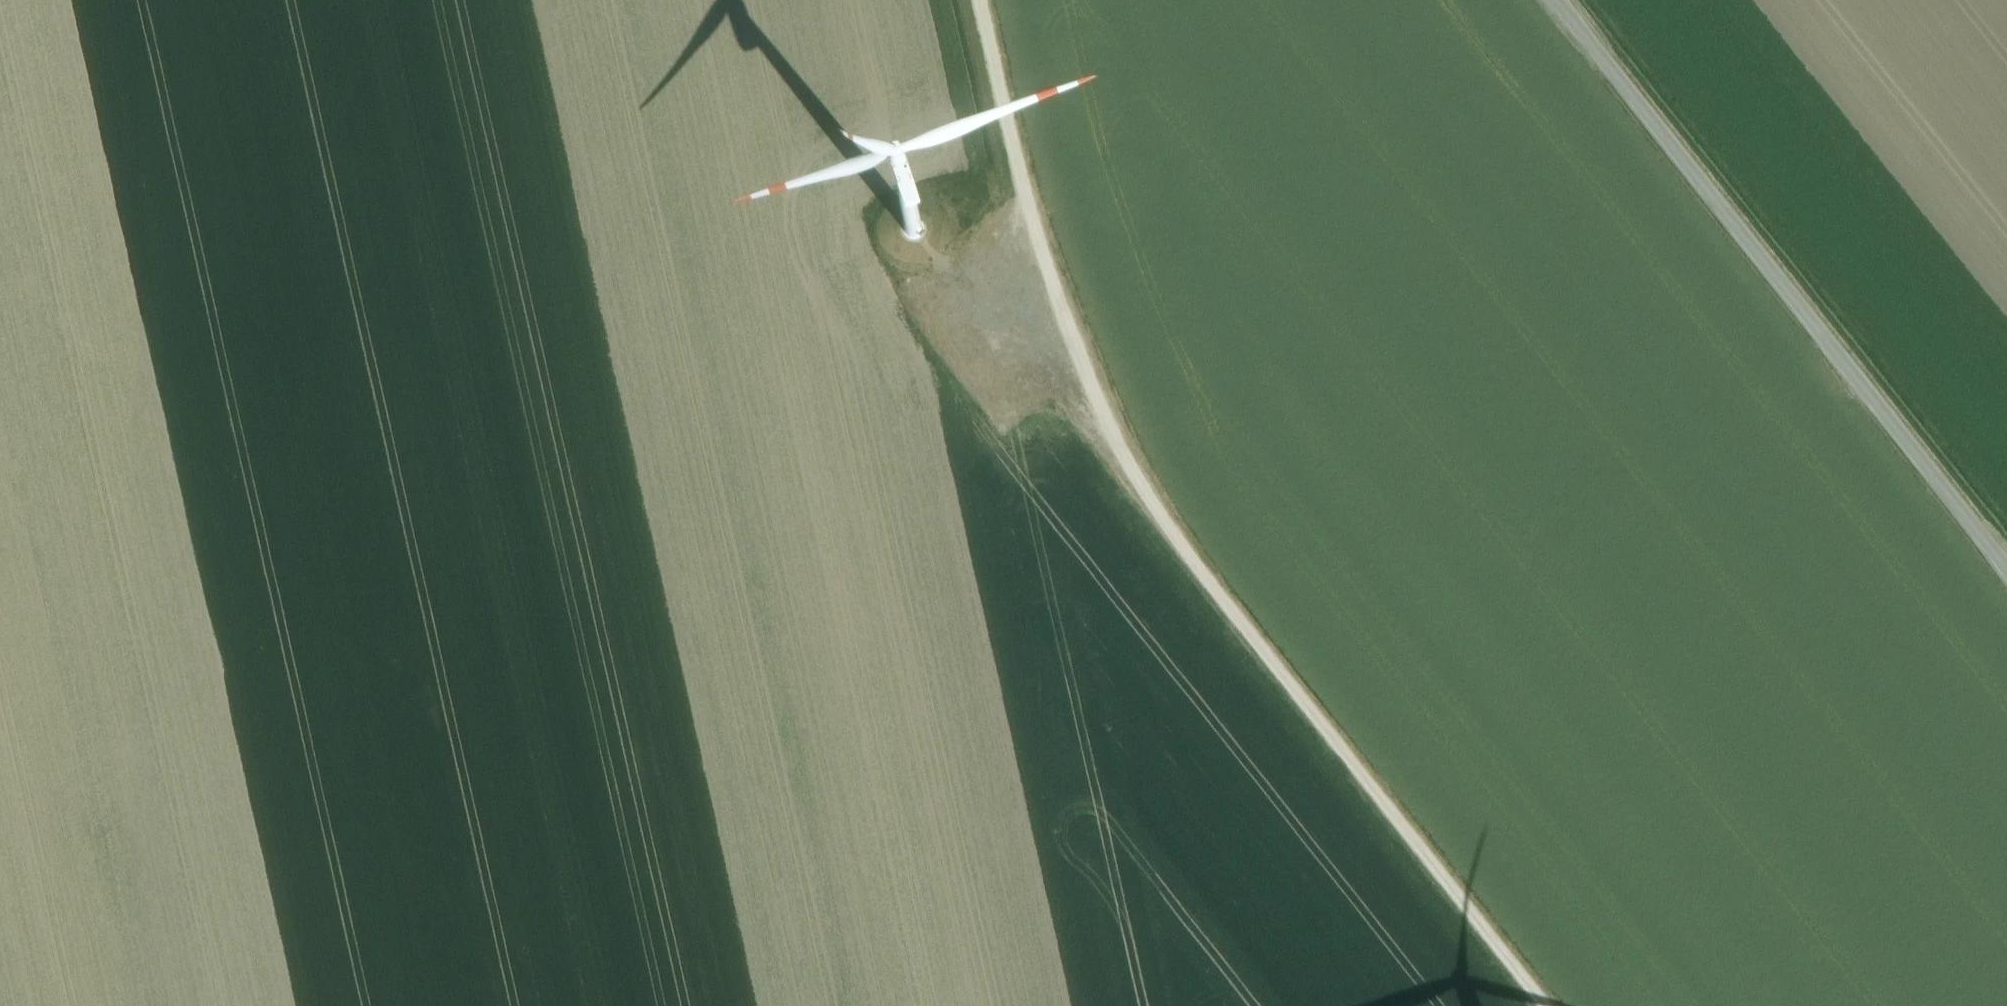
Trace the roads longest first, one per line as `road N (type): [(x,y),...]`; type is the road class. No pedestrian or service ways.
road 1 (track): [(1548,1005),(1215,589),(1137,473),(1050,276),(983,0)]
road 2 (unclassified): [(2006,557),(1568,0)]

